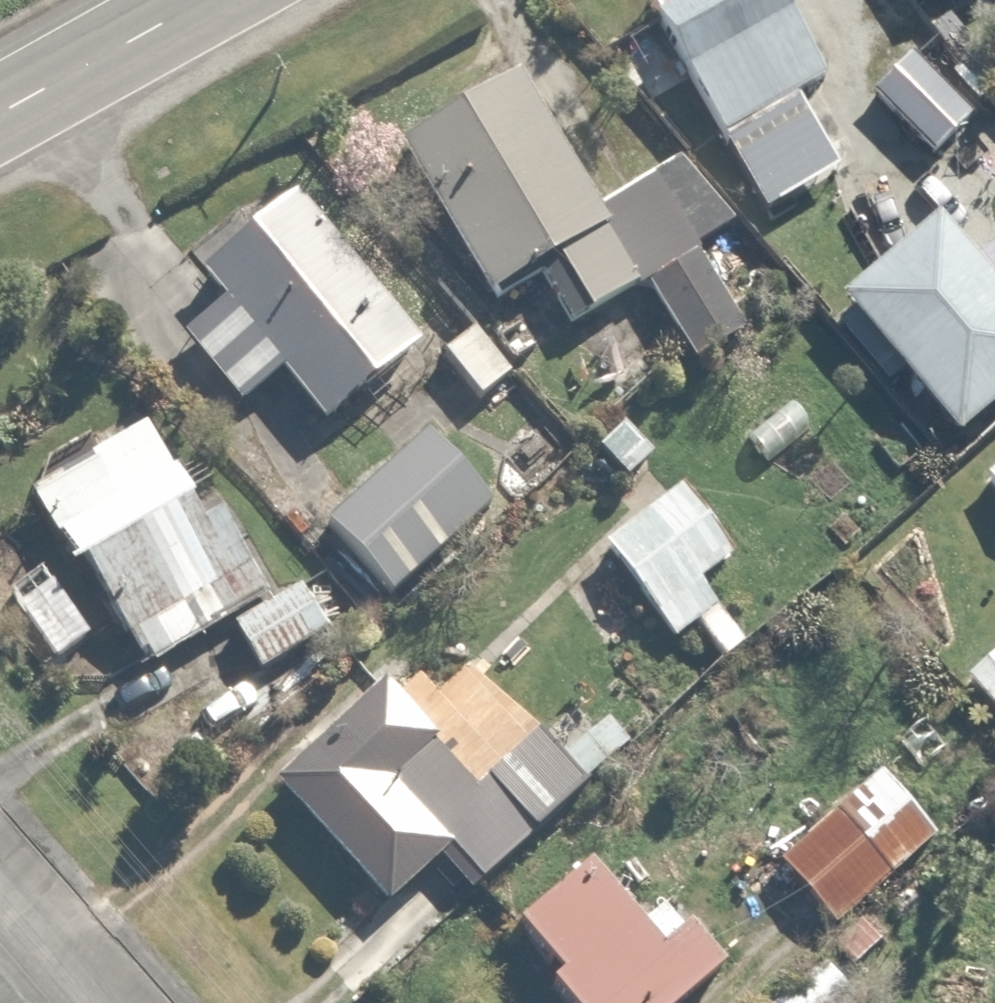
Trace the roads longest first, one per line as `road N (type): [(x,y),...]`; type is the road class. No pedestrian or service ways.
road 1 (primary): [(193,0),(0,108)]
road 2 (residential): [(0,900),(92,1002)]

